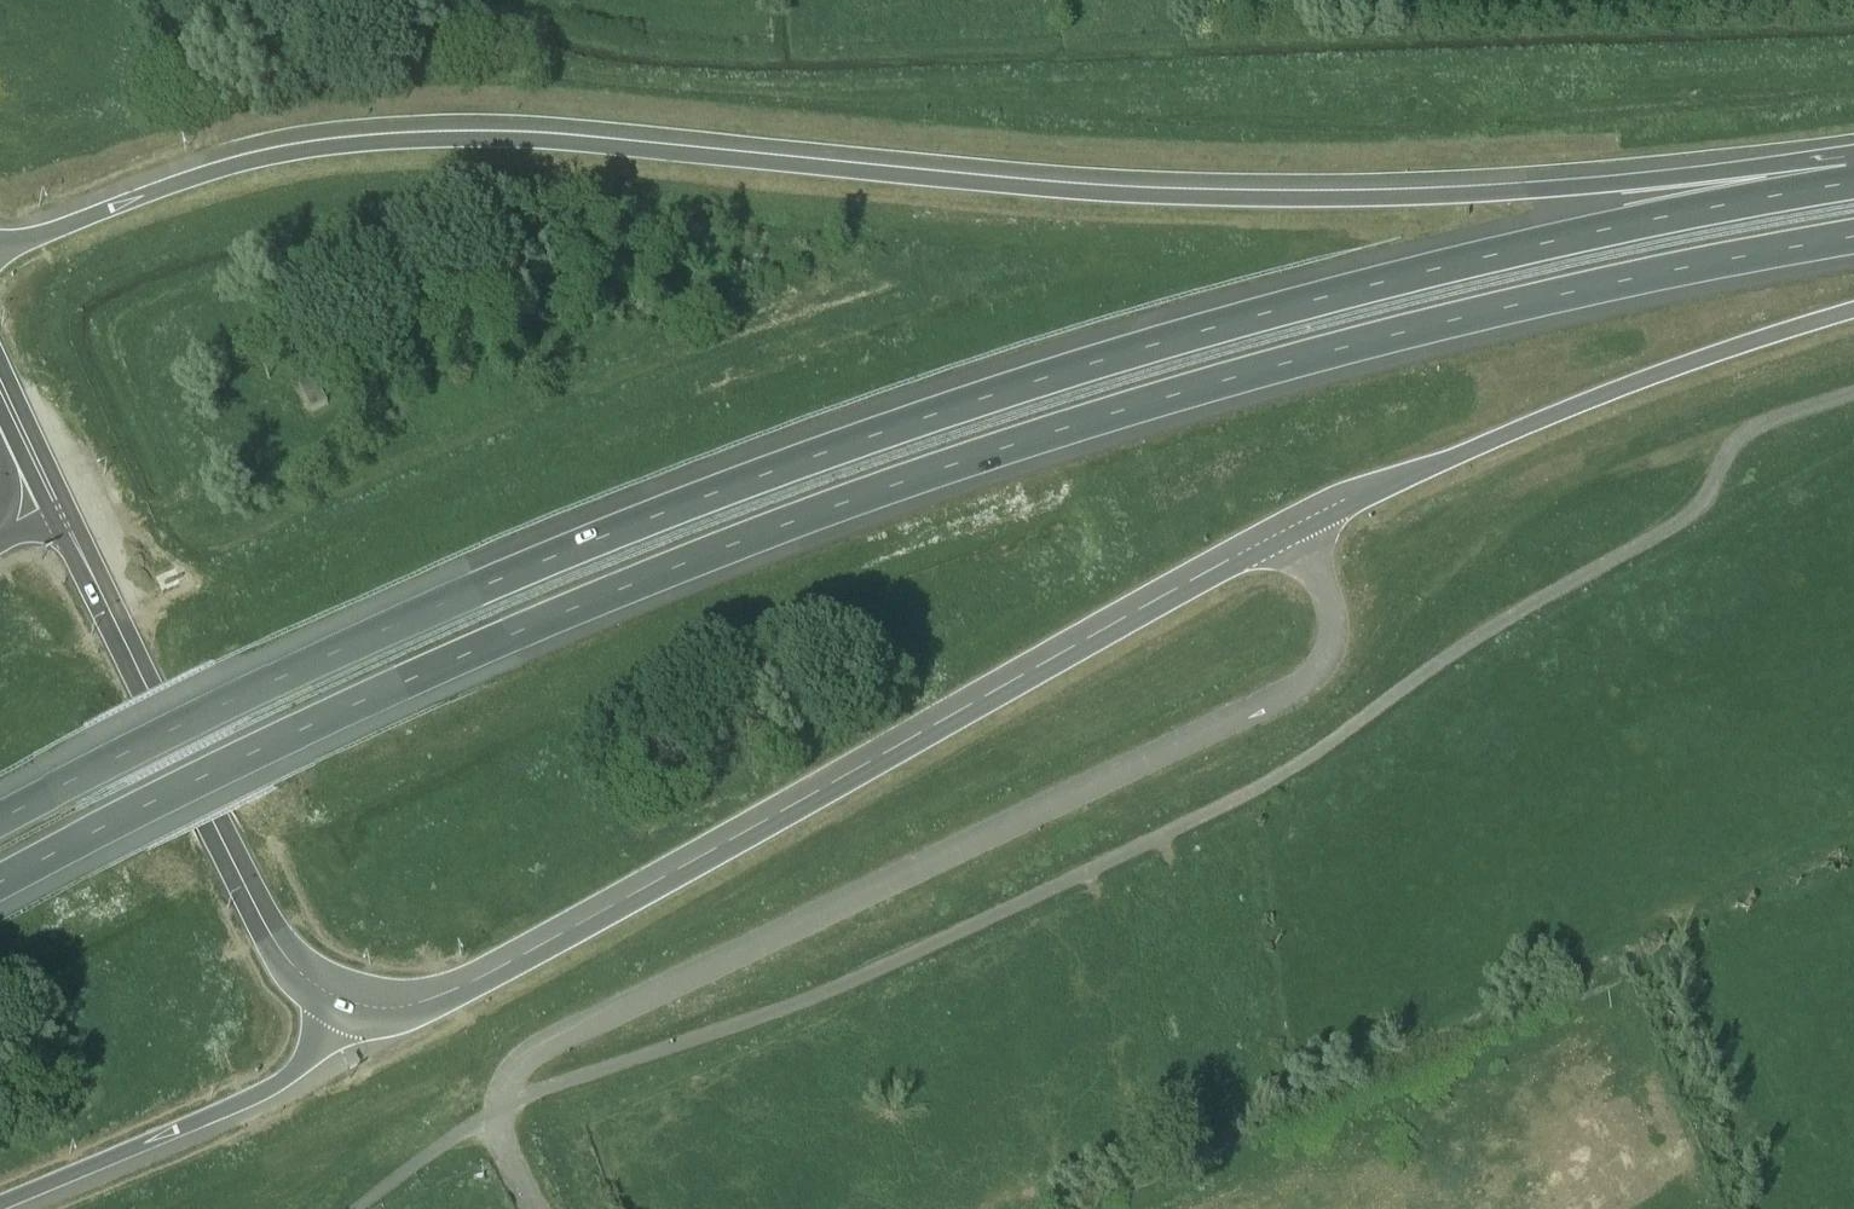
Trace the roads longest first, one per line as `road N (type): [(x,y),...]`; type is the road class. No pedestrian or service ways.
road 1 (motorway): [(0,883),(218,765),(523,631),(957,462),(1427,327),(1853,237)]
road 2 (motorway): [(1853,183),(1601,229),(1360,287),(938,413),(497,580),(191,718),(0,820)]
road 3 (motorway): [(1853,169),(1201,194),(473,134),(266,153),(110,203),(0,251)]
road 4 (unclassified): [(1853,392),(1754,423),(1726,449),(1691,512),(1480,633),(1262,783),(869,973),(501,1107)]
road 5 (unclassified): [(1292,526),(1333,621),(1326,659),(1307,681),(550,1044),(513,1073),(501,1107)]
road 6 (secondary): [(349,1002),(420,1004),(1292,526)]
road 7 (motorway): [(1292,526),(1622,387),(1853,310)]
road 8 (secondary): [(349,1002),(312,983),(279,947),(53,502)]
road 9 (motorway): [(0,1205),(289,1078),(349,1002)]

